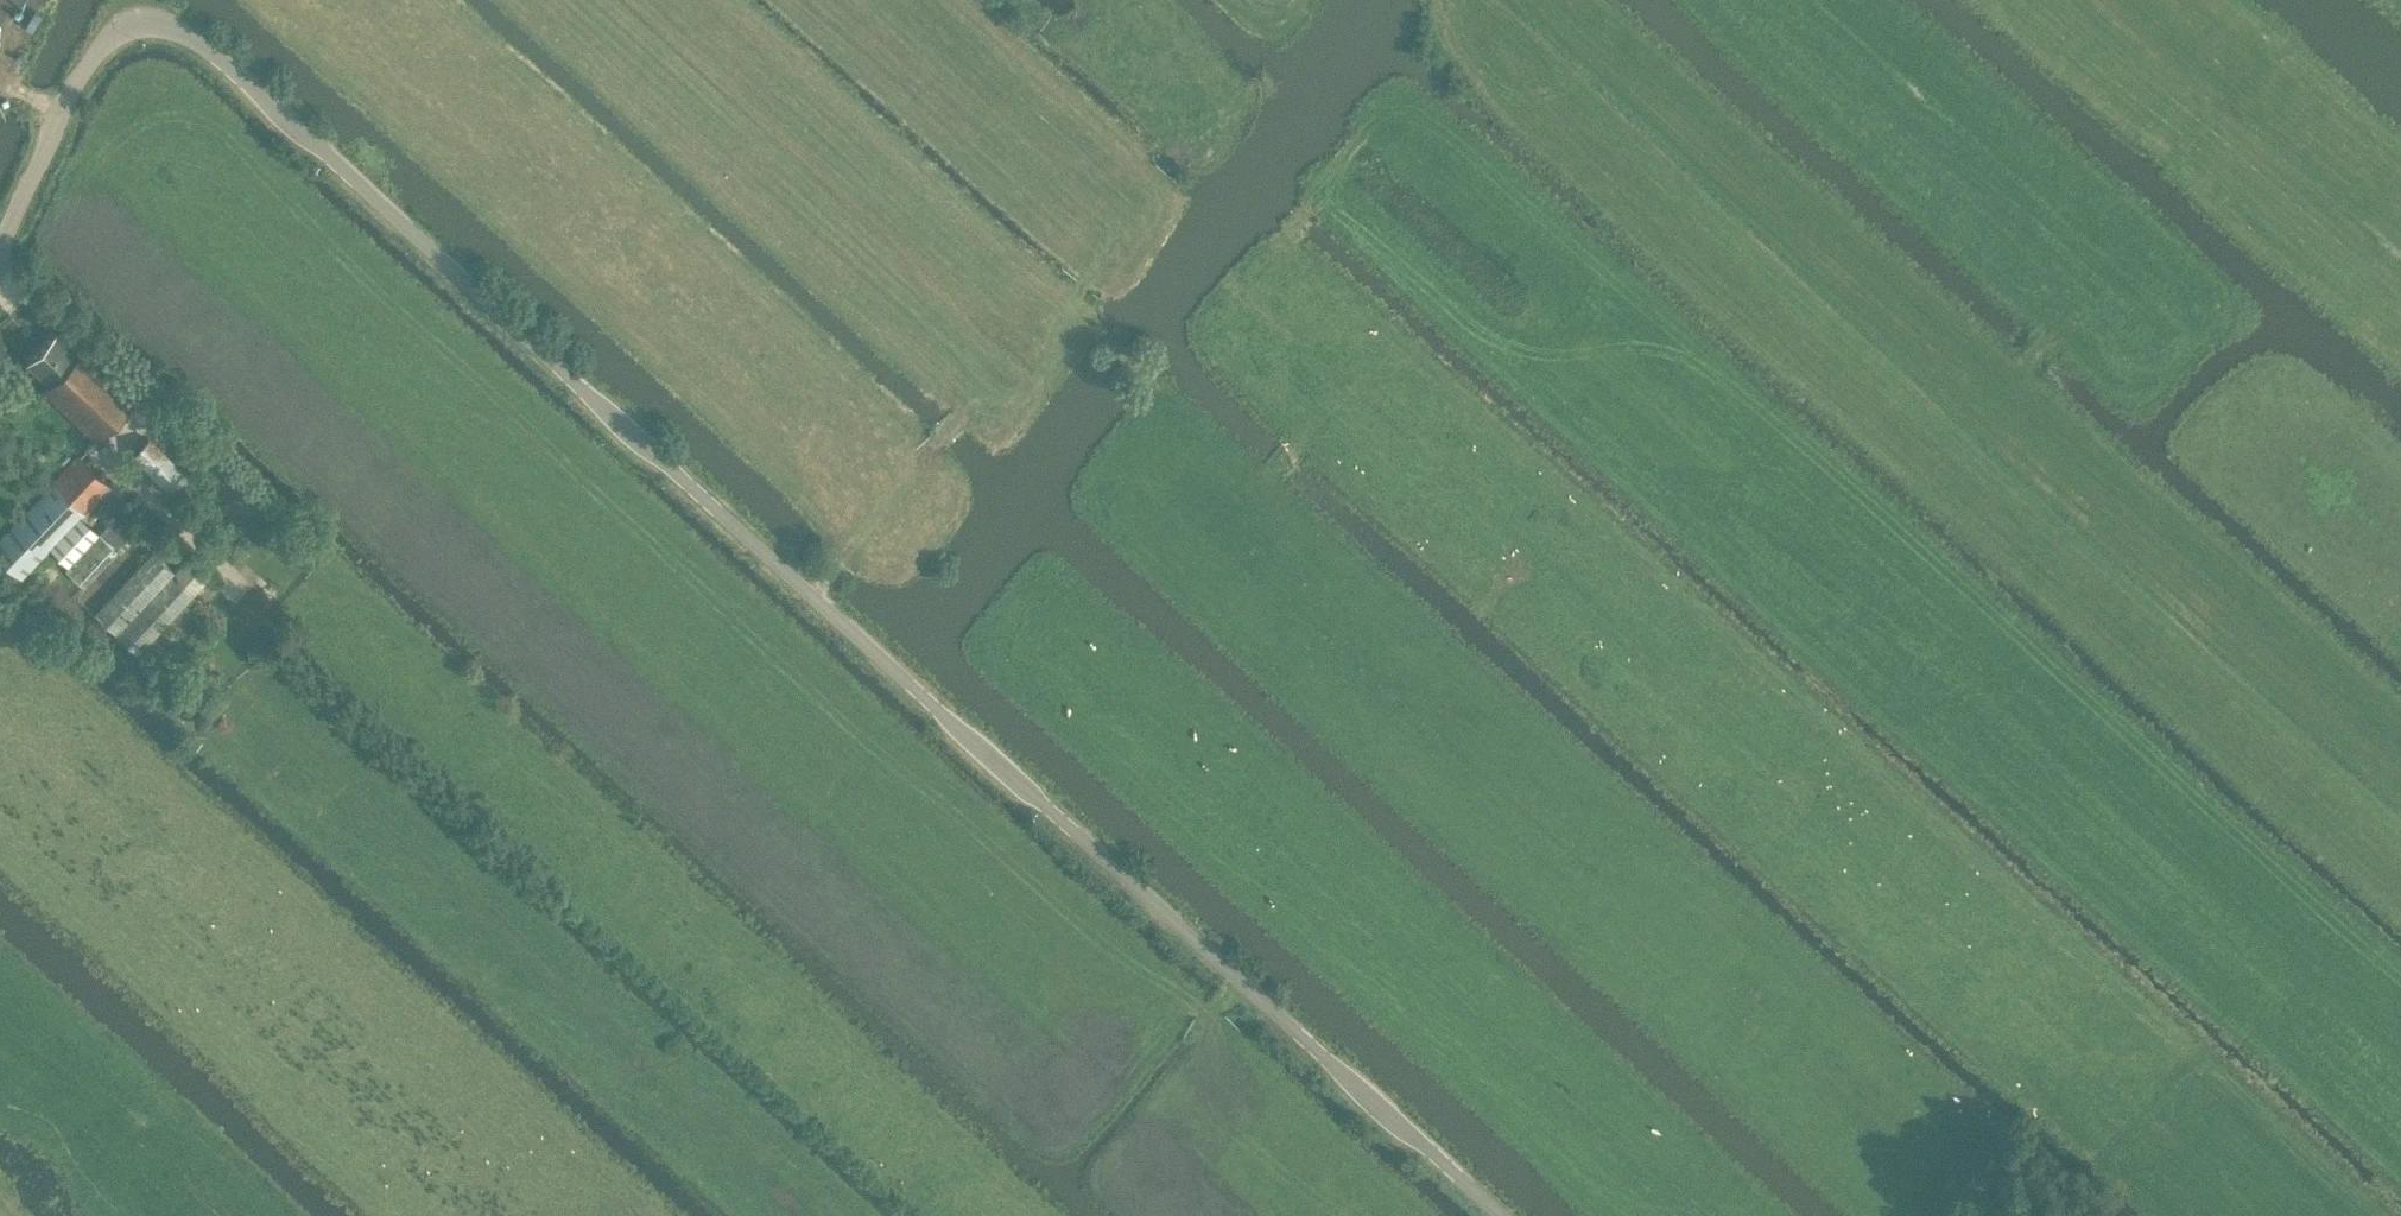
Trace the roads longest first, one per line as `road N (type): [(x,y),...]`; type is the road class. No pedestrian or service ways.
road 1 (tertiary): [(1505,1215),(198,42),(147,20),(106,40),(0,250)]
road 2 (track): [(1080,309),(1262,484),(1299,437),(1412,374),(2363,1215)]

